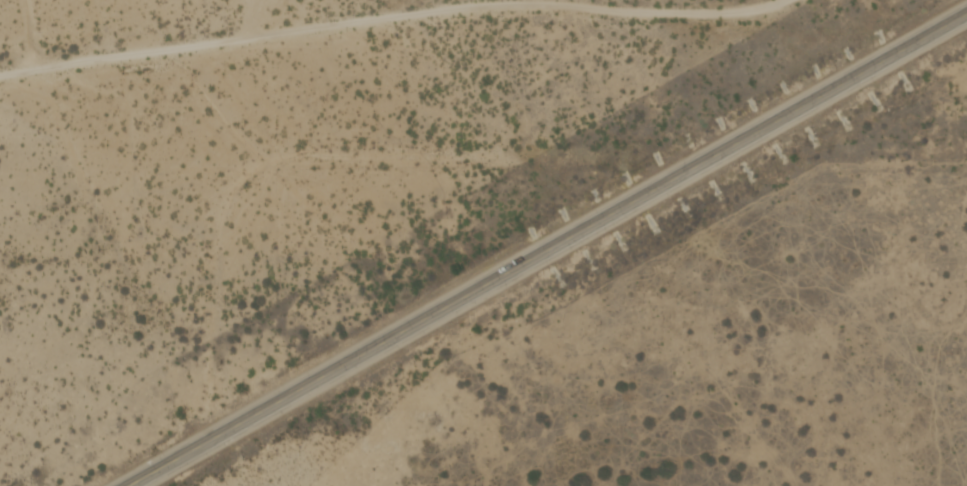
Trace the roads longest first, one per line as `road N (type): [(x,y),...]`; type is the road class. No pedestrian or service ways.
road 1 (trunk): [(966,11),(125,485)]
road 2 (residential): [(771,0),(746,10),(683,13),(494,1),(0,70)]

